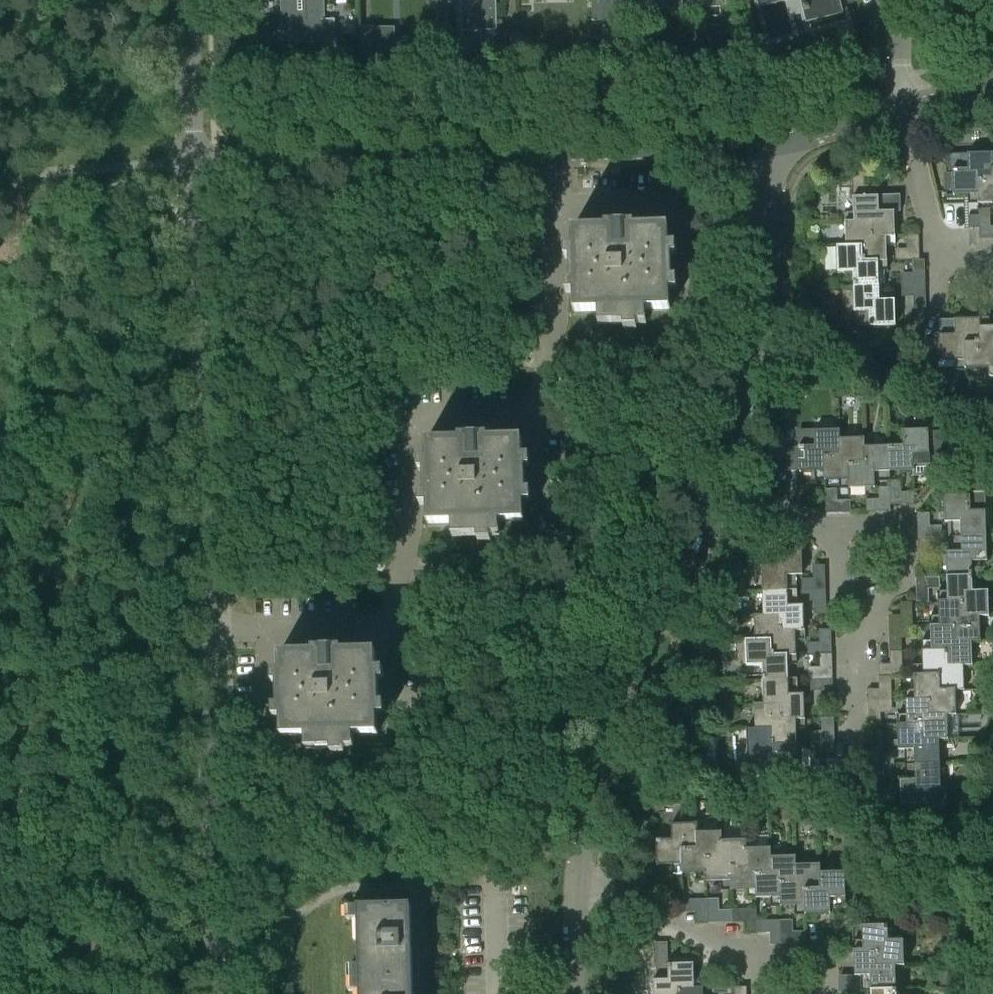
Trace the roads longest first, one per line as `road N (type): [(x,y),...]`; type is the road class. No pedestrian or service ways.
road 1 (residential): [(392,625),(411,506),(411,427),(426,417),(536,414),(557,293),(553,155)]
road 2 (residential): [(201,629),(189,164)]
road 3 (residential): [(576,883),(607,738),(716,483)]
road 4 (residential): [(189,164),(553,155)]
road 5 (residential): [(210,993),(201,629)]
road 6 (residential): [(716,483),(760,340),(768,144)]
road 7 (residential): [(553,155),(768,144)]
road 8 (residential): [(201,629),(392,625)]
road 9 (residential): [(749,958),(623,895),(576,883)]
road 10 (residential): [(866,616),(900,580),(901,535),(895,525),(835,529)]
road 11 (residential): [(189,164),(185,0)]
road 12 (residential): [(853,770),(866,616)]
road 13 (residential): [(768,144),(907,108)]
road 14 (residential): [(937,246),(907,108)]
road 15 (residential): [(835,529),(716,483)]

